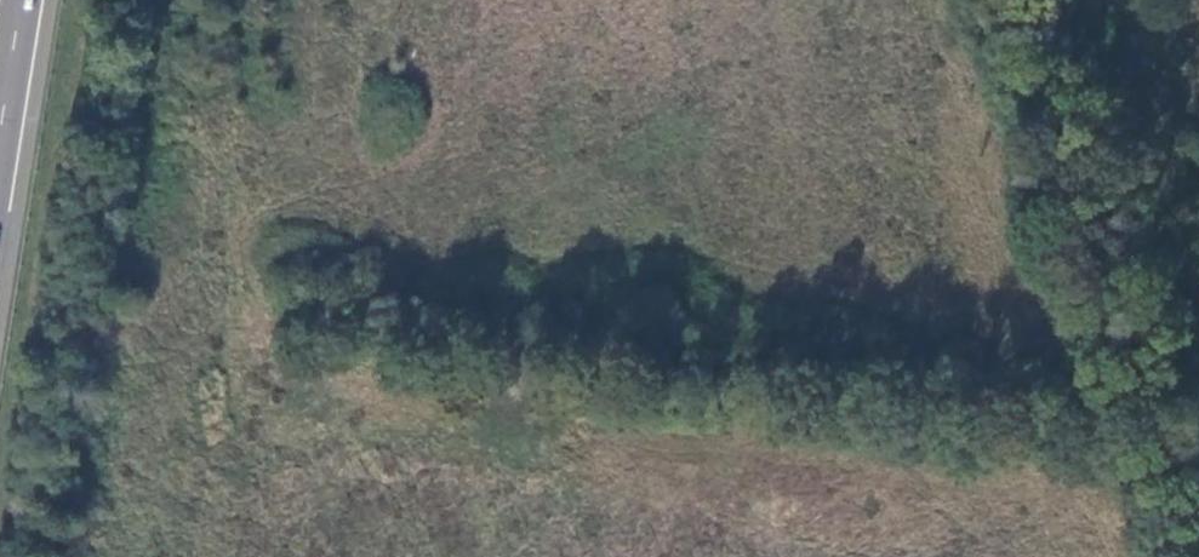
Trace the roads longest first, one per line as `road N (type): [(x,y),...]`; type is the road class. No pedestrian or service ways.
road 1 (trunk): [(0,137),(22,0)]

